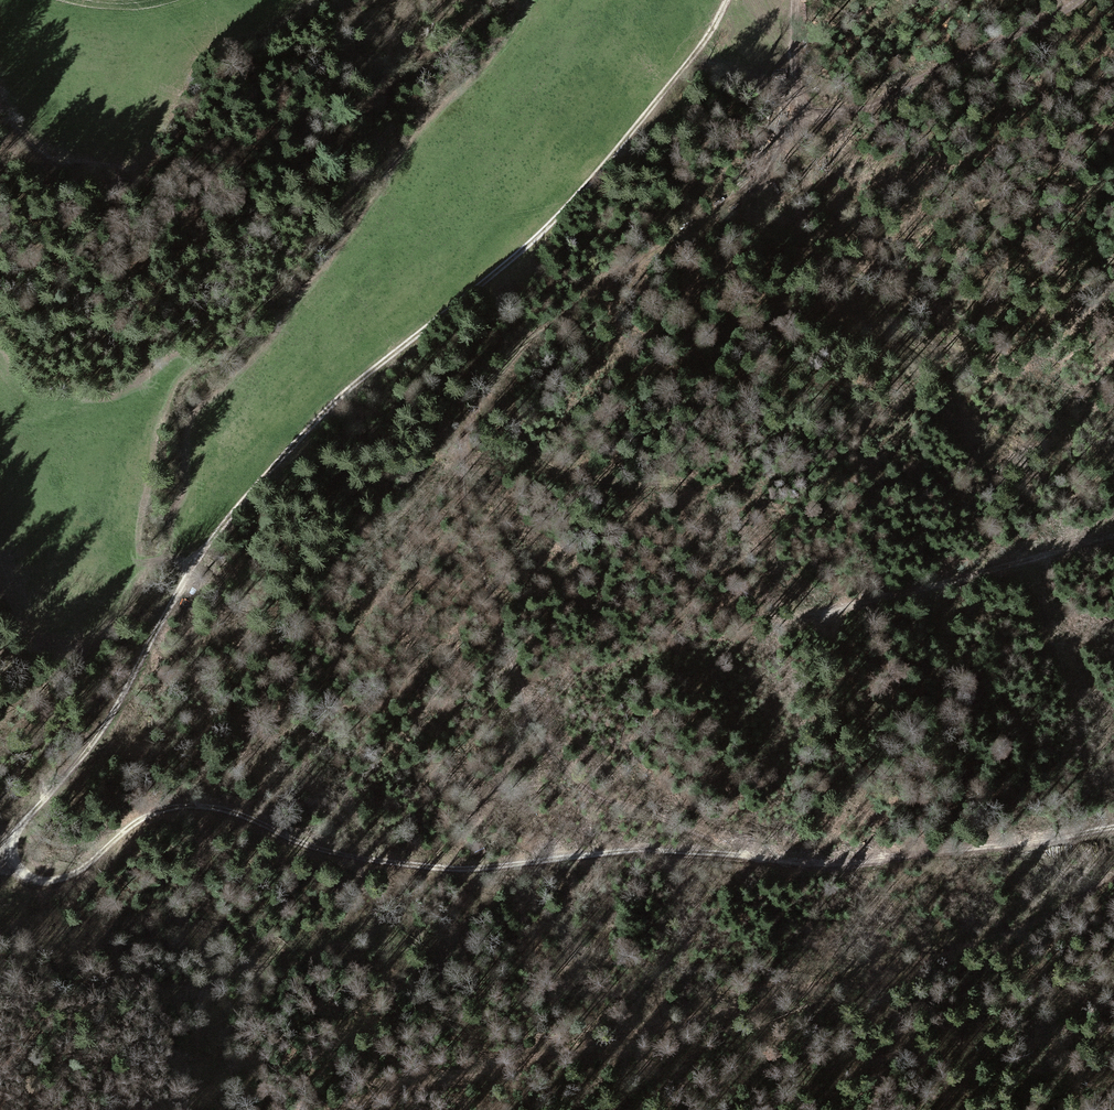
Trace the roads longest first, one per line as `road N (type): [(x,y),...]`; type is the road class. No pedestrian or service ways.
road 1 (track): [(15,859),(43,881),(62,878),(136,821),(193,804),(313,846),(461,869),(658,850),(834,864),(1113,827)]
road 2 (track): [(15,859),(20,825),(91,746),(198,556),(278,459),(357,382),(538,236),(695,55),(728,0)]
road 3 (track): [(743,853),(619,807),(556,749),(501,640),(475,548),(461,453),(473,407),(506,360),(596,284),(748,179),(771,153),(797,67),(795,0)]
road 4 (track): [(505,649),(638,617),(816,604),(975,573),(1113,527)]

